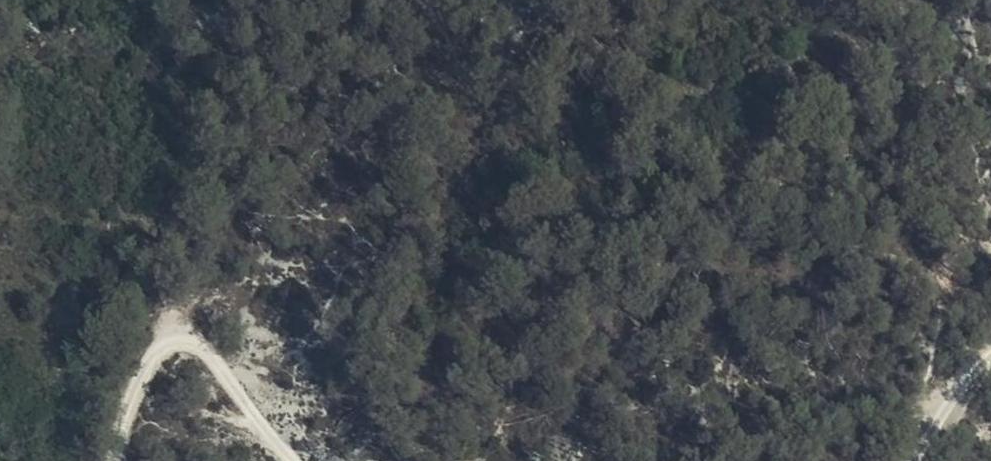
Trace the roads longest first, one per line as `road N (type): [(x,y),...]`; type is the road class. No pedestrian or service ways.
road 1 (track): [(292,460),(189,335),(169,341),(146,369),(119,460)]
road 2 (track): [(990,363),(952,400),(914,460)]

